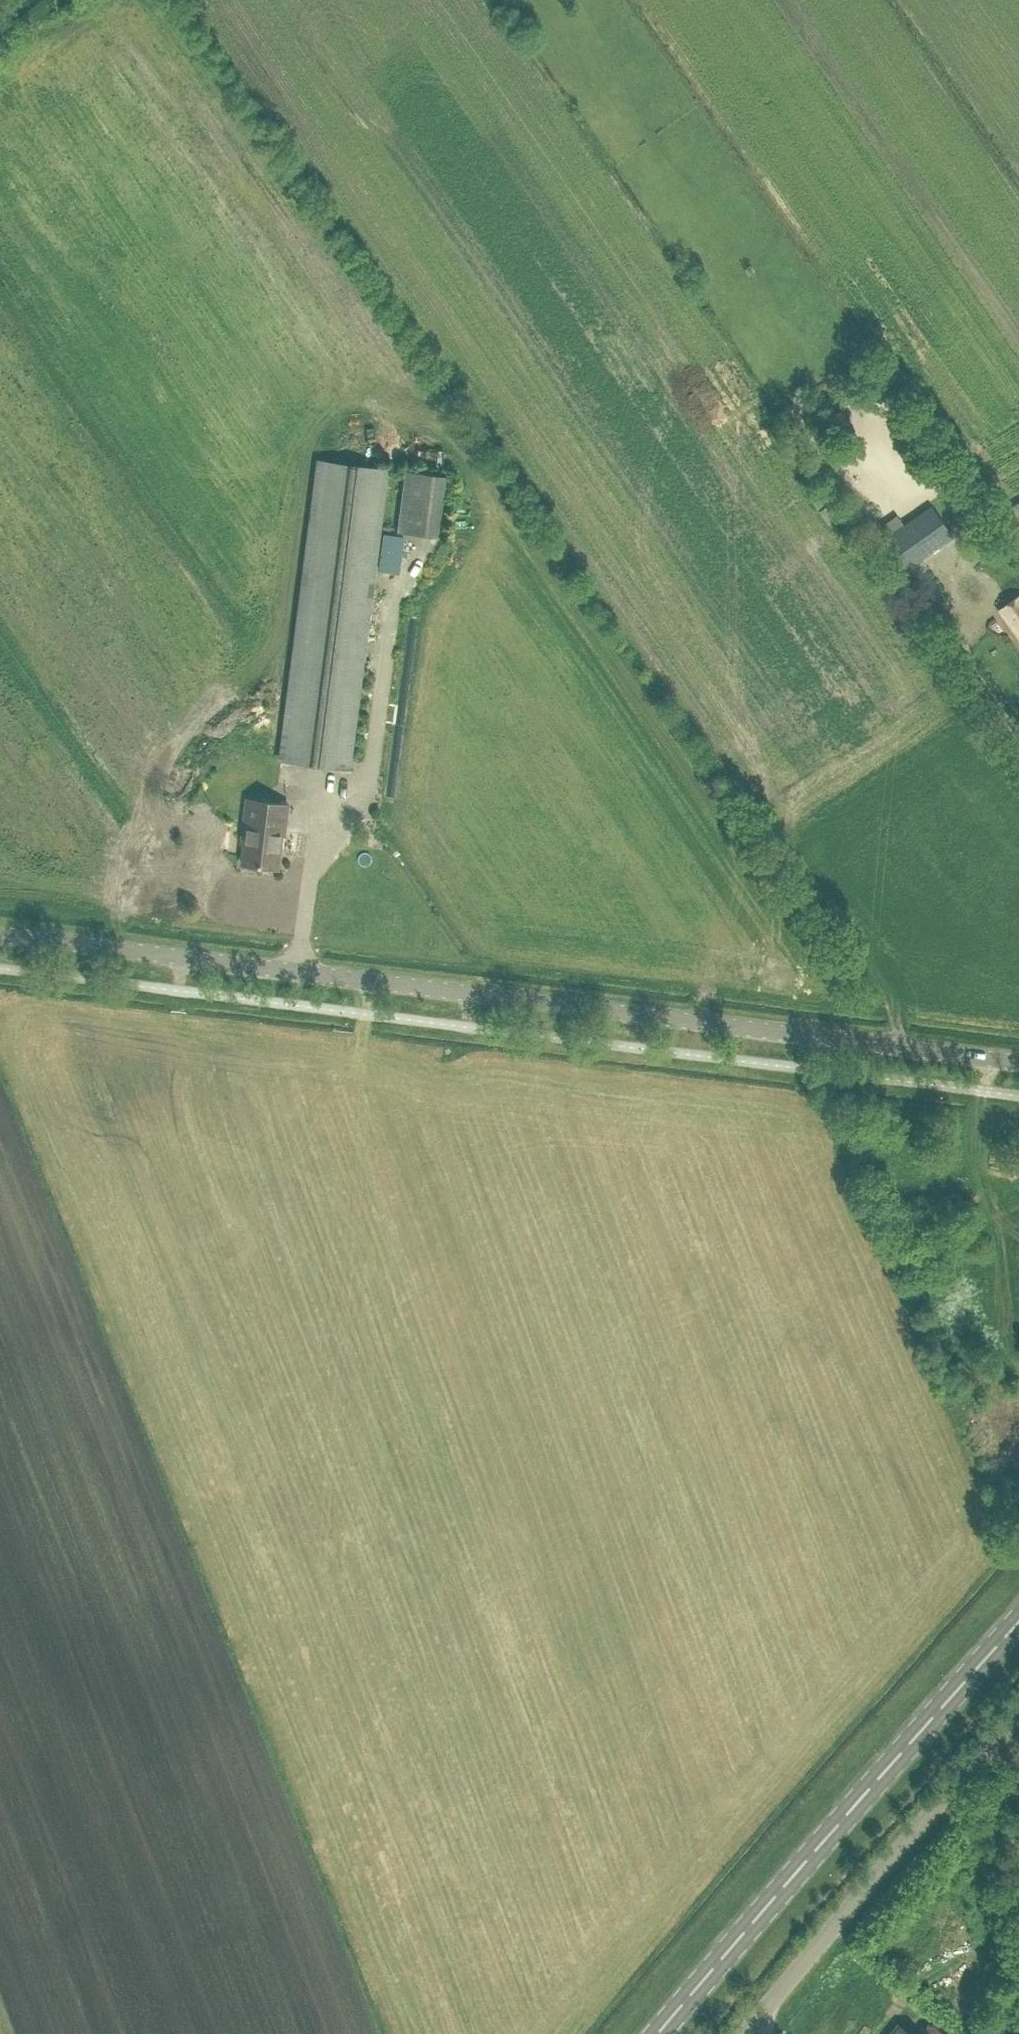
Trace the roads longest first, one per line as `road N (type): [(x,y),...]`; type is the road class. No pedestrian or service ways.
road 1 (tertiary): [(0,932),(1018,1061)]
road 2 (primary): [(658,2033),(1018,1618)]
road 3 (unclassified): [(743,2033),(1018,1712)]

